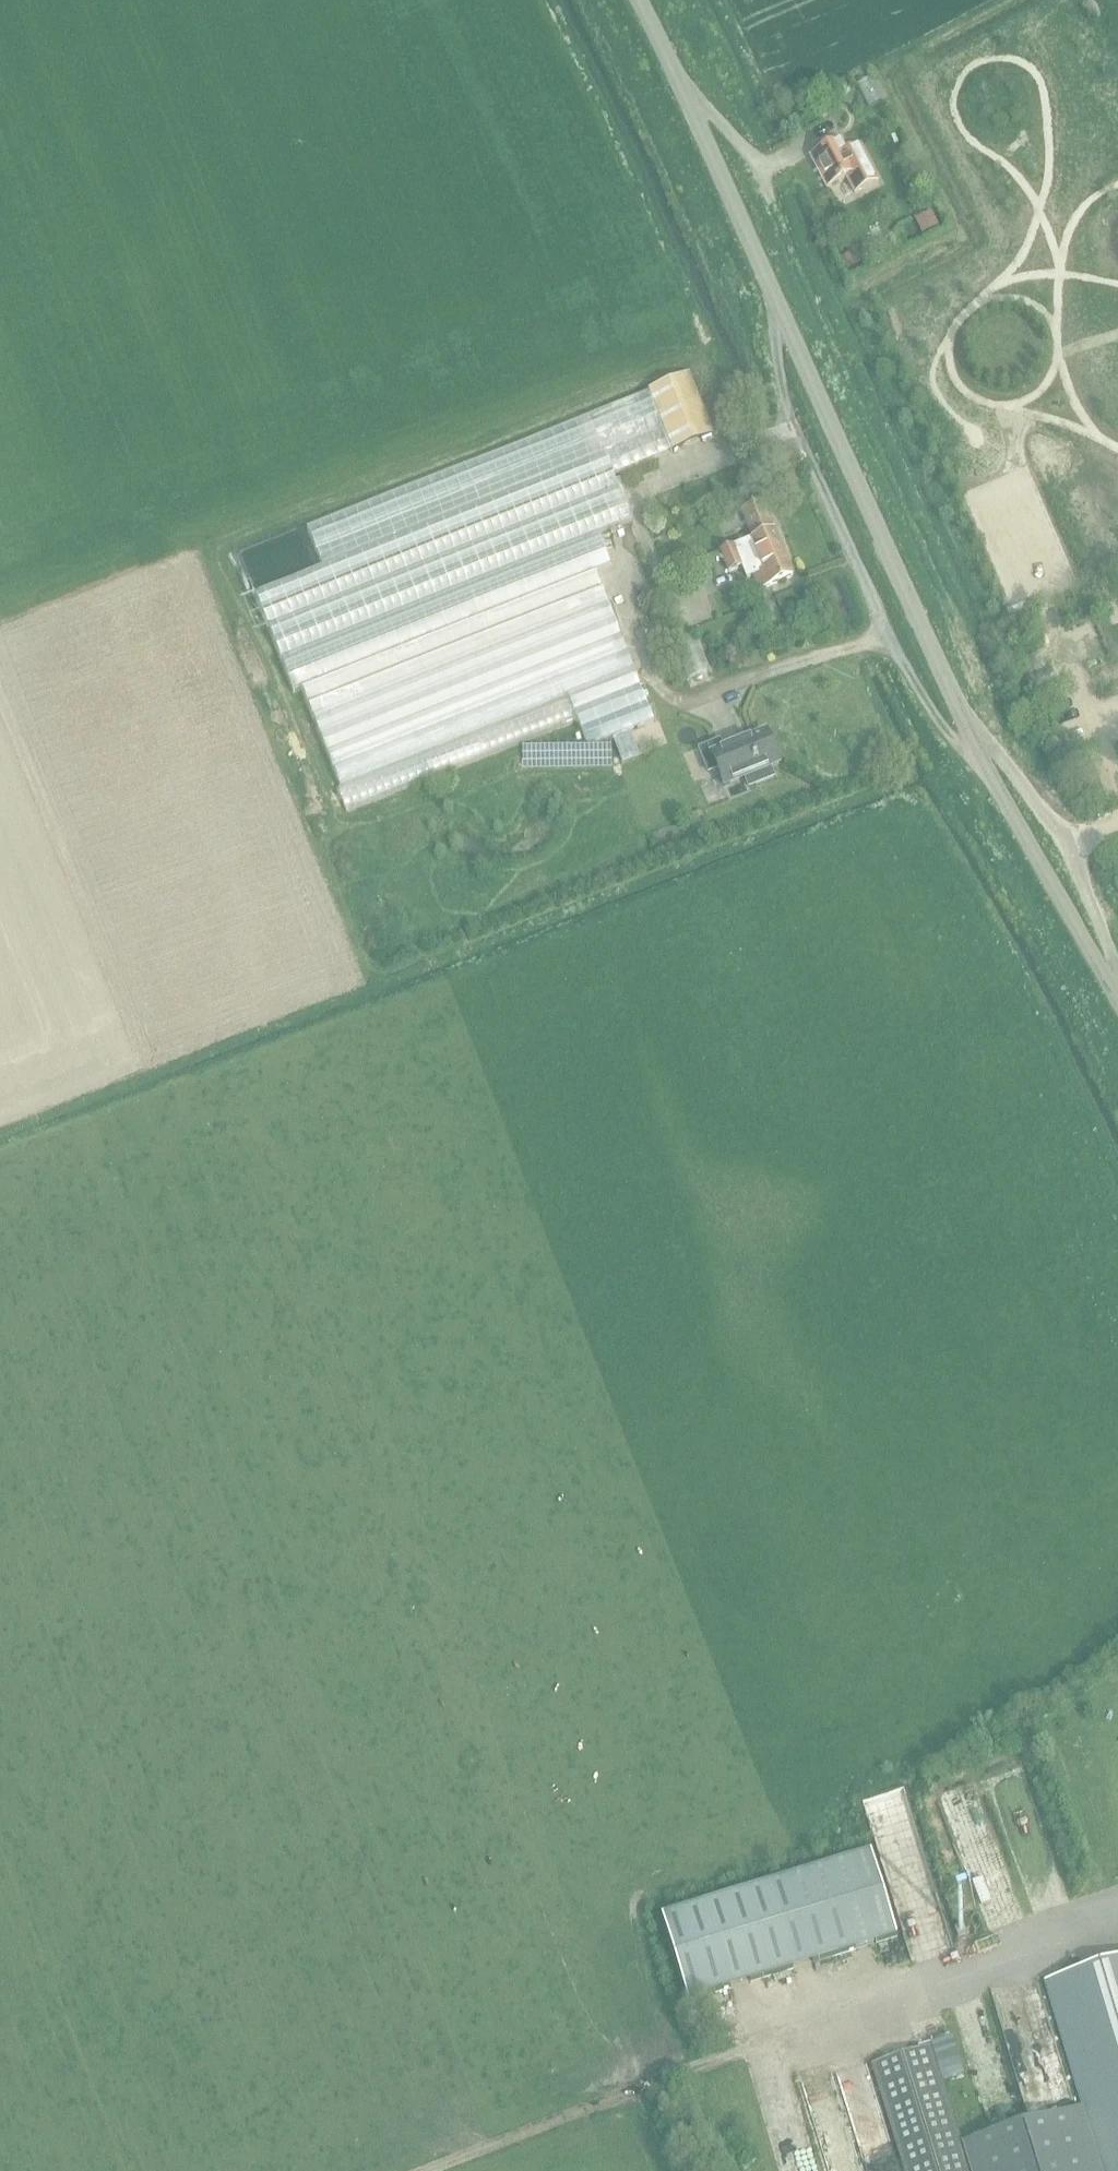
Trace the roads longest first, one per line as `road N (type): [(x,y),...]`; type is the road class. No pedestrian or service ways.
road 1 (unclassified): [(1117,999),(969,736),(640,0)]

